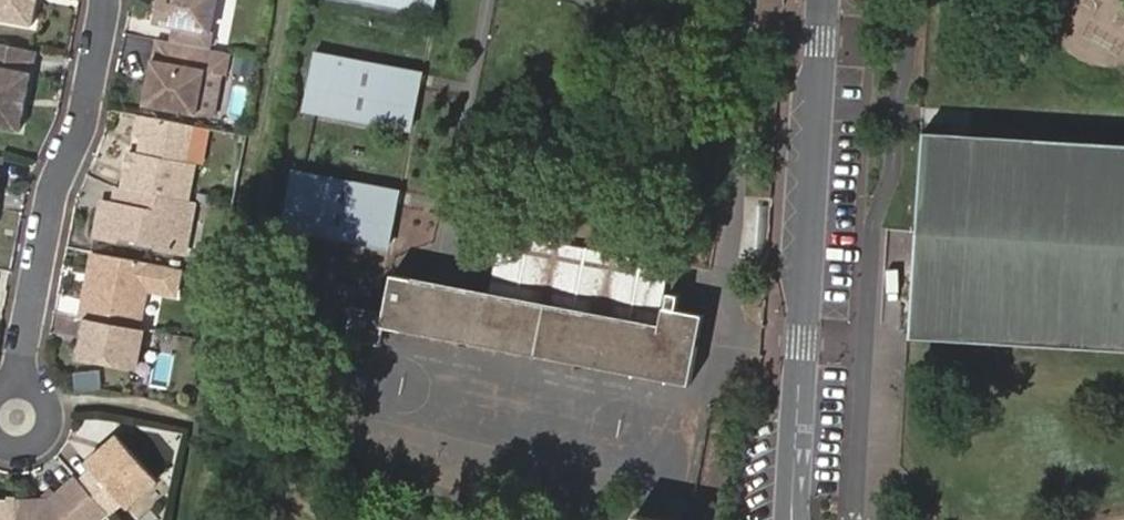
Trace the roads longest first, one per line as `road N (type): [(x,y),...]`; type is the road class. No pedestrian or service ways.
road 1 (residential): [(824,0),(792,519)]
road 2 (residential): [(104,0),(21,357),(18,418),(0,413)]

